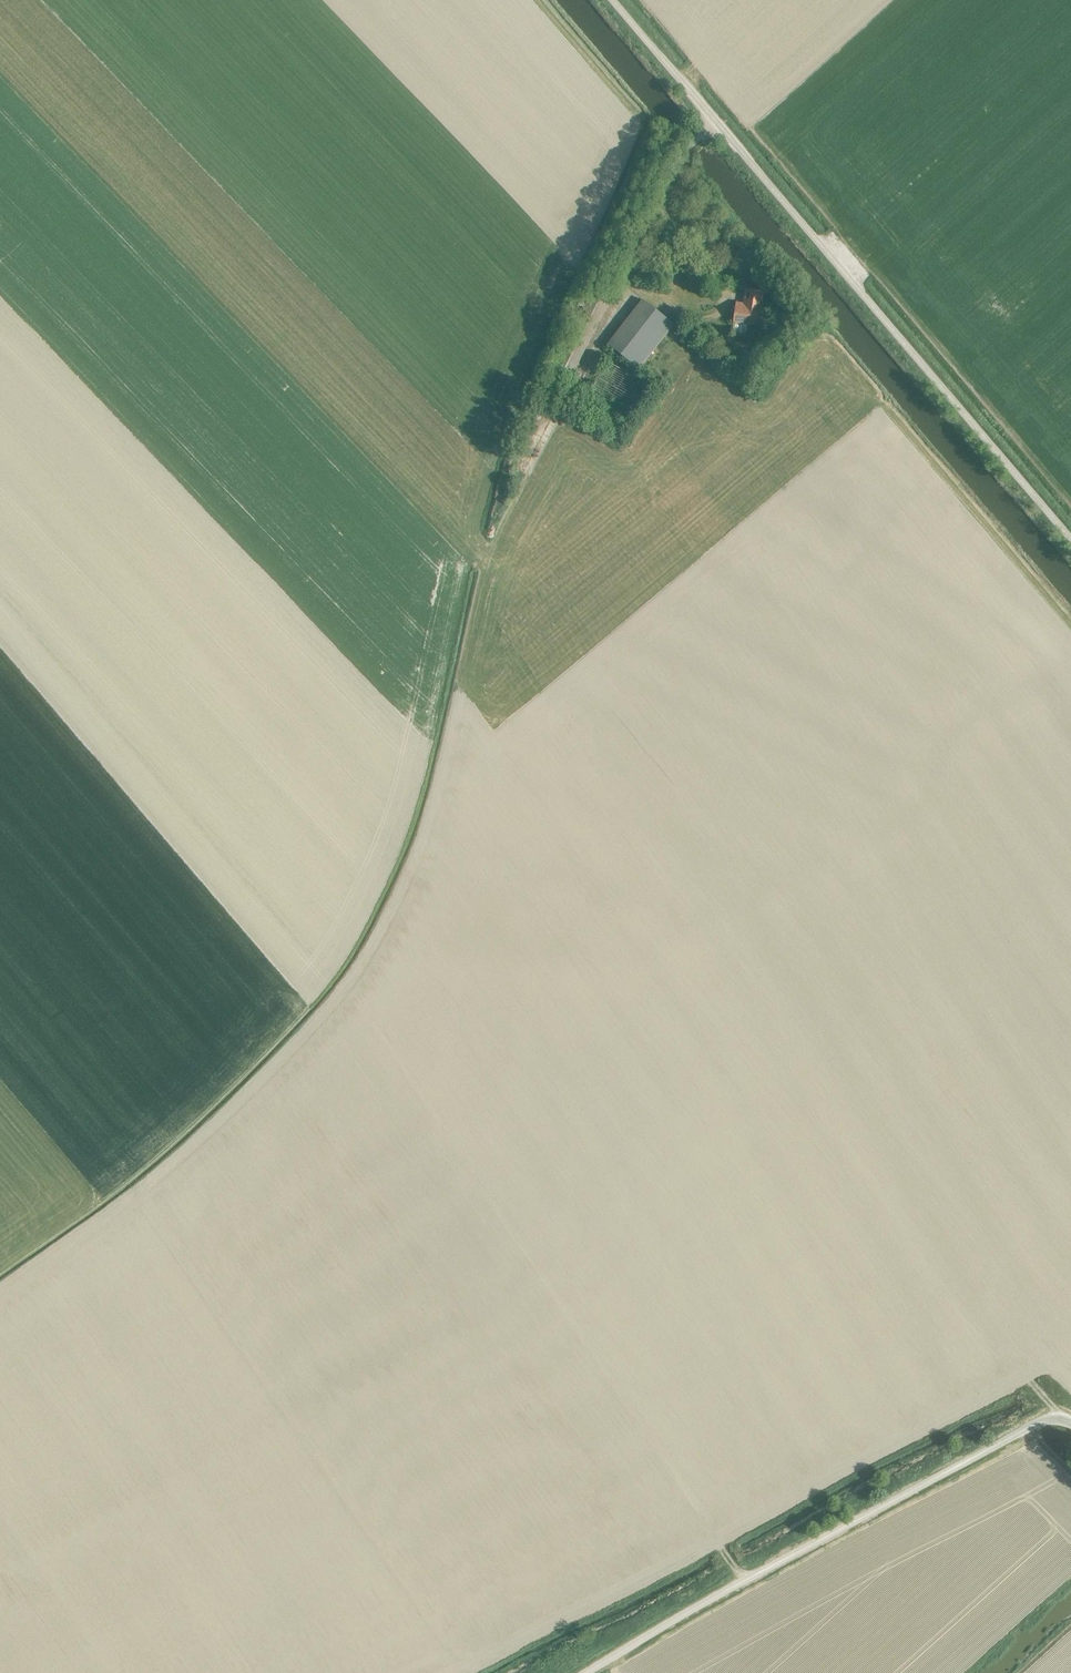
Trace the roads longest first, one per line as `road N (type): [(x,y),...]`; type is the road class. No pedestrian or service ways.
road 1 (unclassified): [(1070,539),(613,0)]
road 2 (unclassified): [(584,1672),(1037,1423),(1070,1421)]

